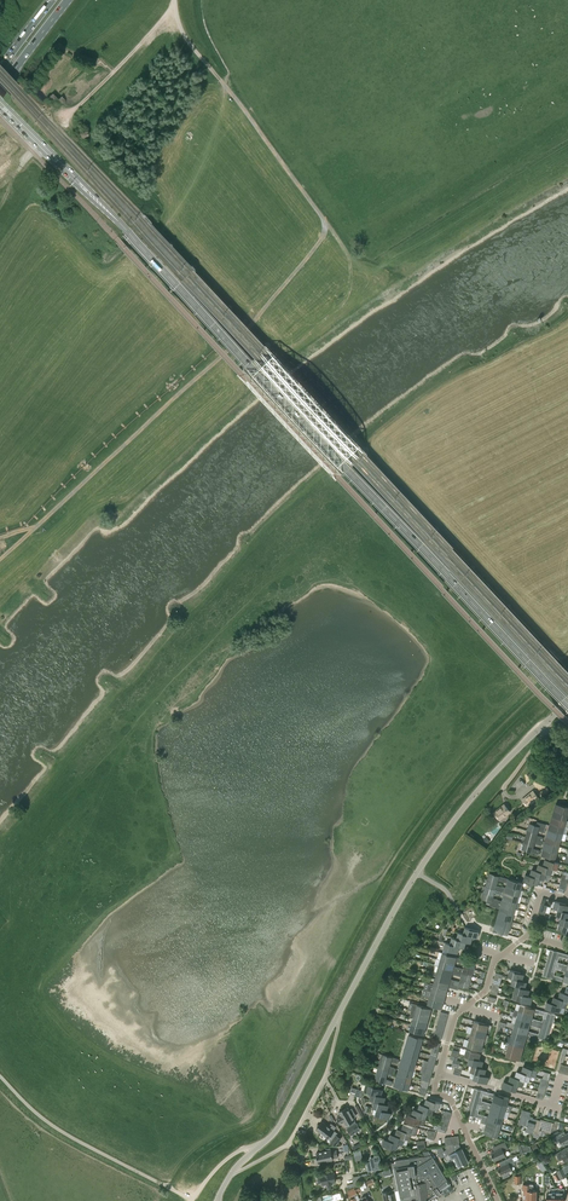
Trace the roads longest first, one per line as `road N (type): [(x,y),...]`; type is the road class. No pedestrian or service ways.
road 1 (primary): [(567,702),(0,104)]
road 2 (tertiary): [(342,1008),(427,857),(501,764),(567,700)]
road 3 (unclassified): [(230,1176),(290,1143),(325,1078),(342,1008)]
road 4 (tertiary): [(230,1176),(278,1129),(342,1008)]
road 5 (residential): [(439,1075),(457,1013),(485,992),(493,964),(522,941)]
road 6 (track): [(173,0),(154,33),(64,120)]
road 7 (residential): [(499,1200),(452,1104),(433,1093),(439,1075)]

